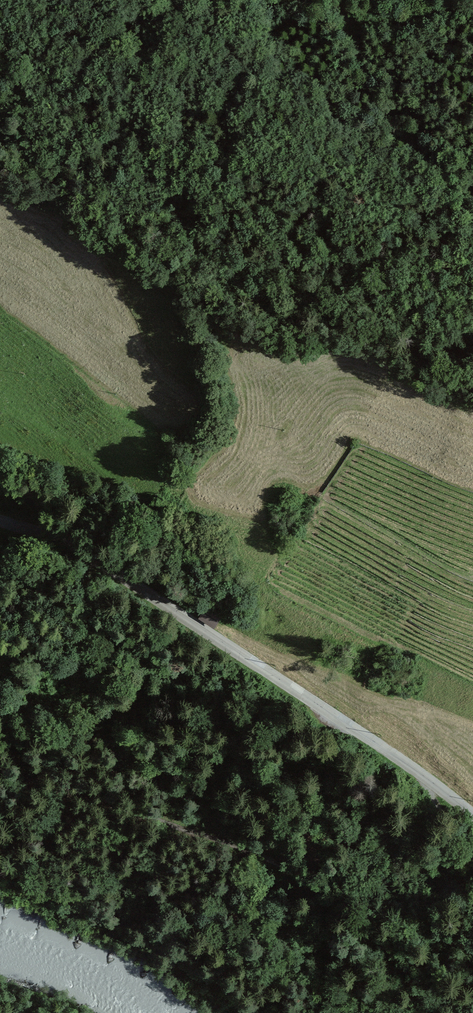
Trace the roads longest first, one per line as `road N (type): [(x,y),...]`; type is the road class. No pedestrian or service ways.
road 1 (residential): [(0,520),(83,549),(426,776),(472,815)]
road 2 (track): [(0,771),(288,869),(372,936),(438,1012)]
road 3 (track): [(354,19),(379,111),(472,199)]
road 4 (track): [(472,6),(373,23),(298,0)]
road 5 (track): [(166,0),(108,34),(0,44)]
road 6 (track): [(472,578),(330,501)]

